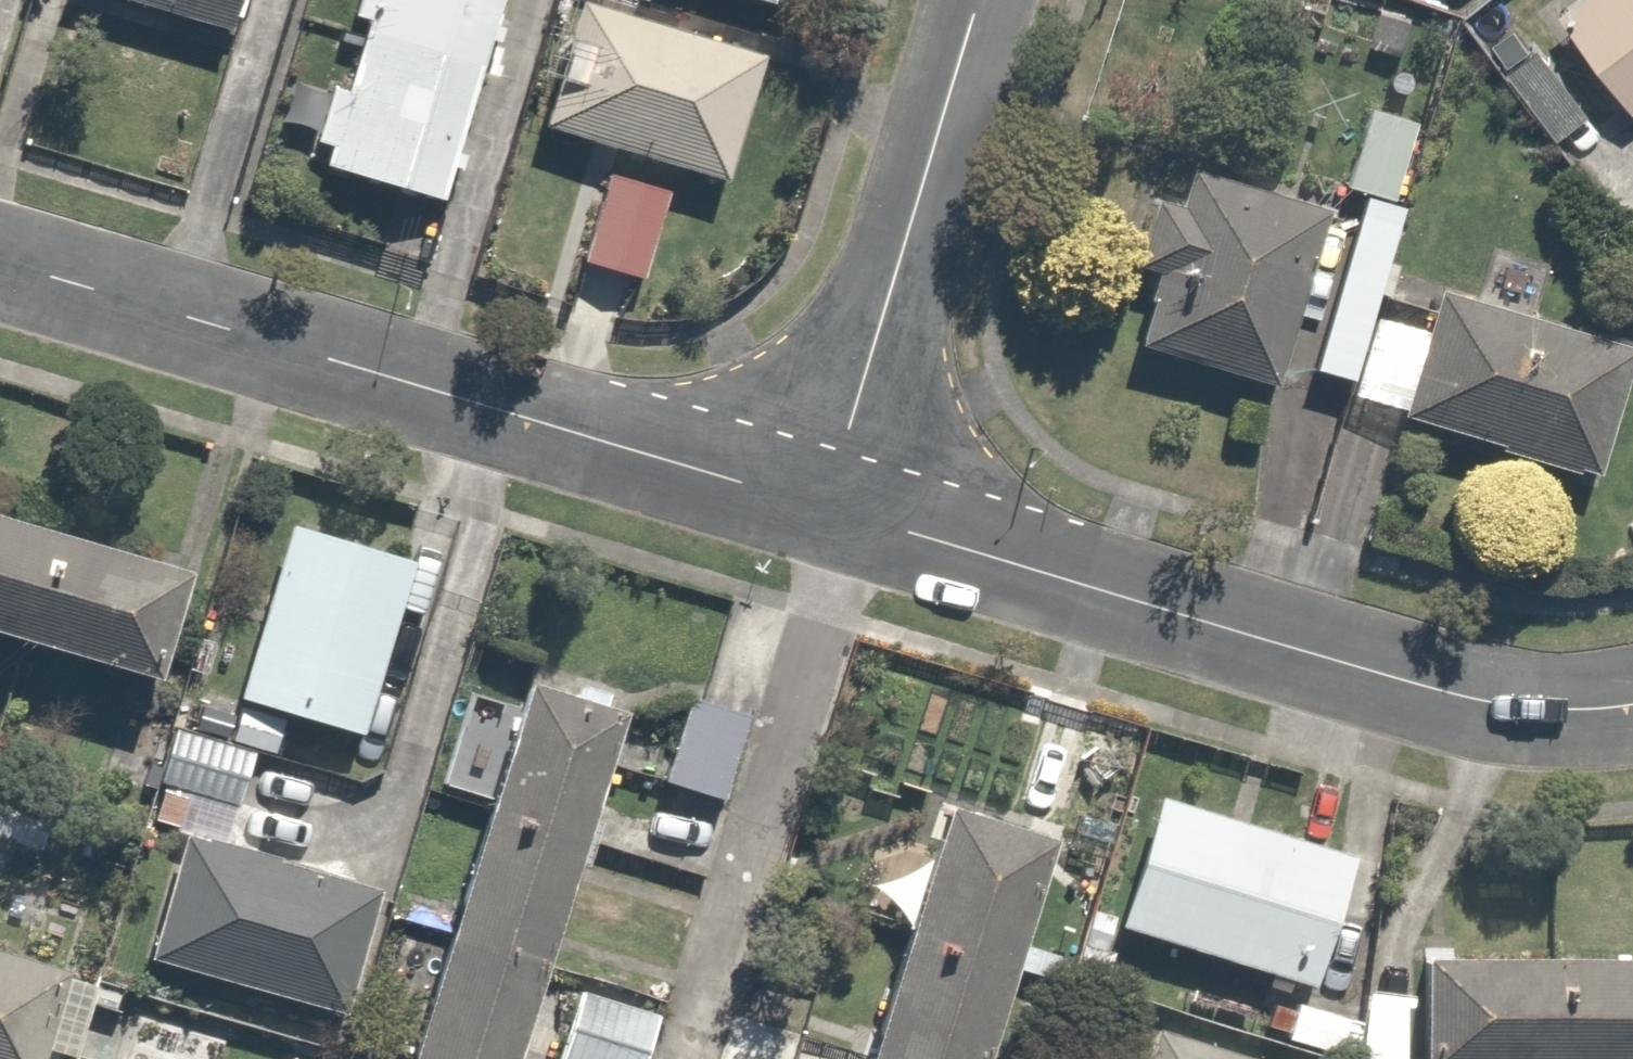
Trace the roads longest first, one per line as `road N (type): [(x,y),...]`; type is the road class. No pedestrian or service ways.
road 1 (residential): [(0,253),(816,496)]
road 2 (residential): [(816,496),(1411,679),(1561,702),(1632,692)]
road 3 (residential): [(816,496),(967,0)]

